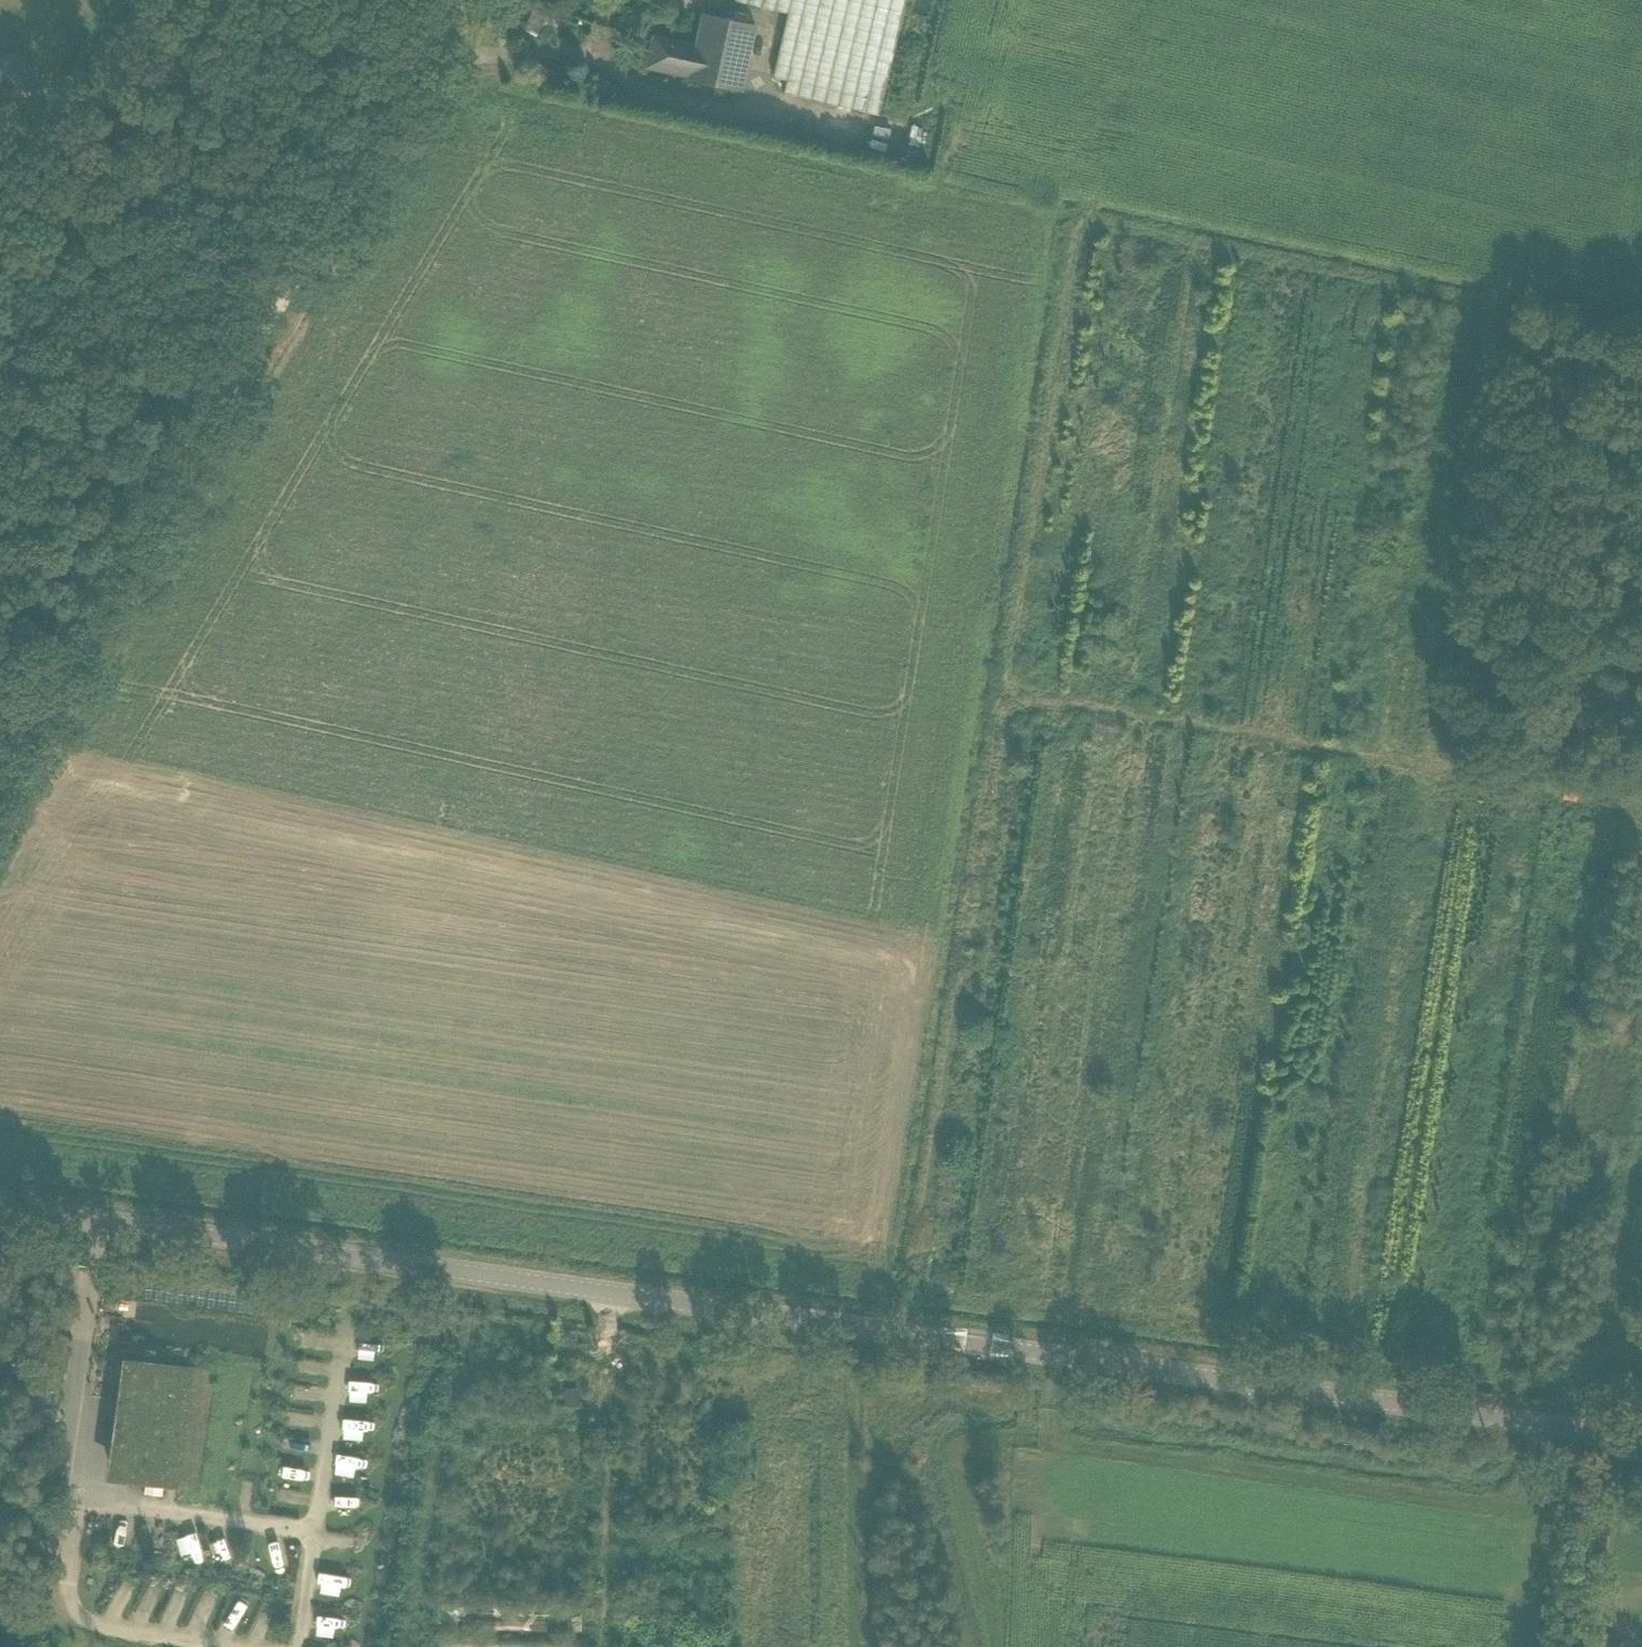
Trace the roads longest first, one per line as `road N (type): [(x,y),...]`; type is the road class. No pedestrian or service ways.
road 1 (unclassified): [(1641,1438),(0,1205)]
road 2 (unclassified): [(0,771),(456,0)]

